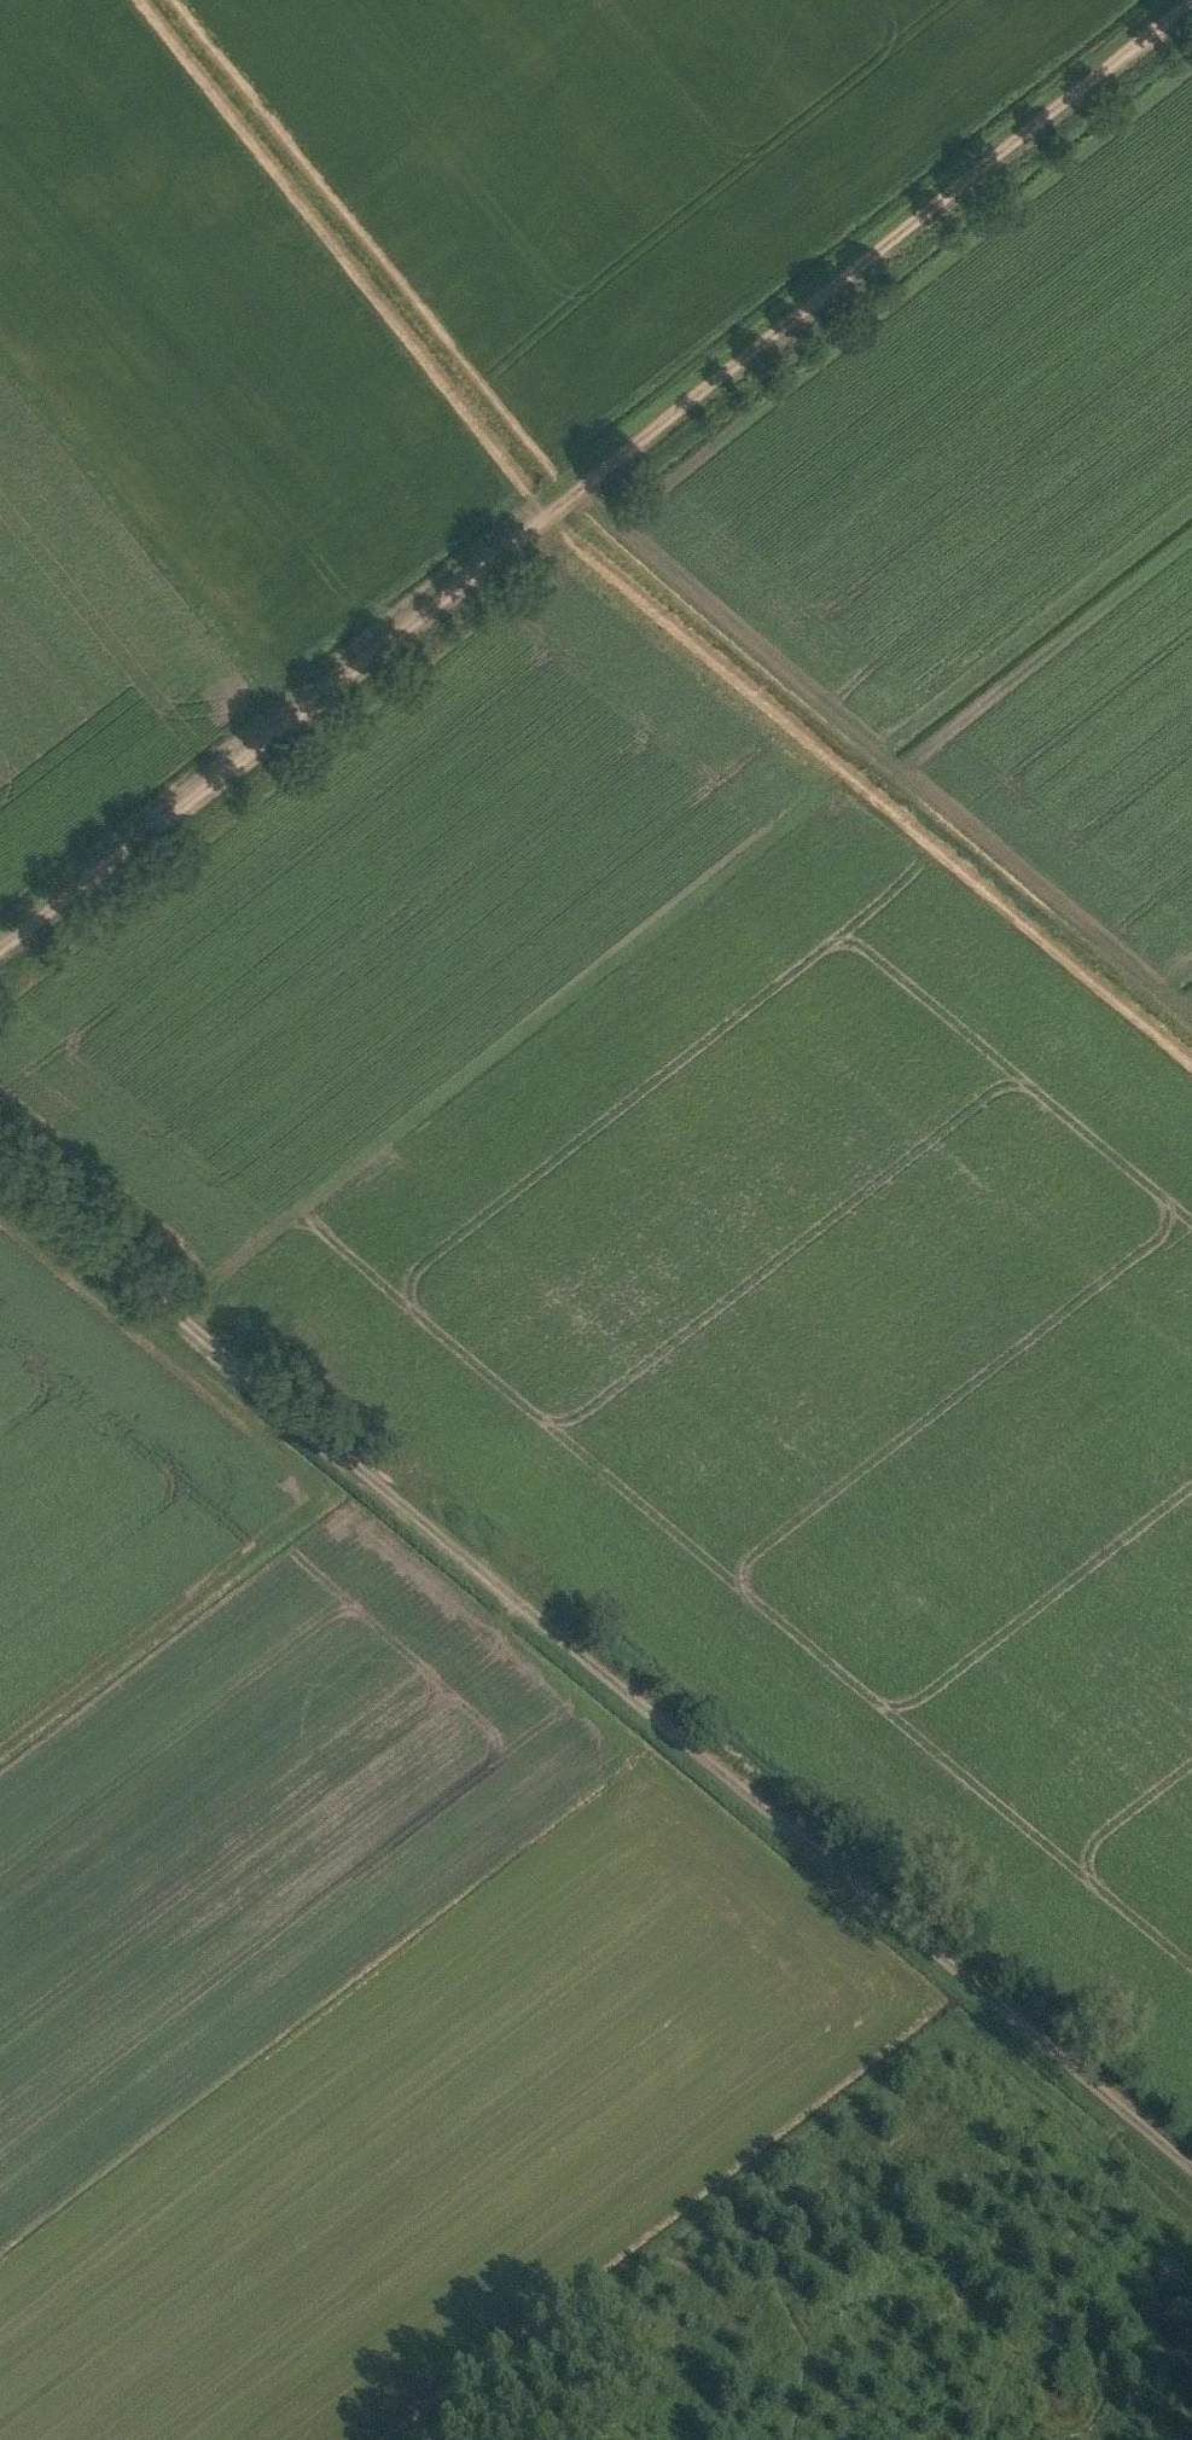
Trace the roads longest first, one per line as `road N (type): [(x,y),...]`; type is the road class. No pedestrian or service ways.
road 1 (track): [(0,1166),(1191,2167)]
road 2 (track): [(0,944),(1185,0)]

